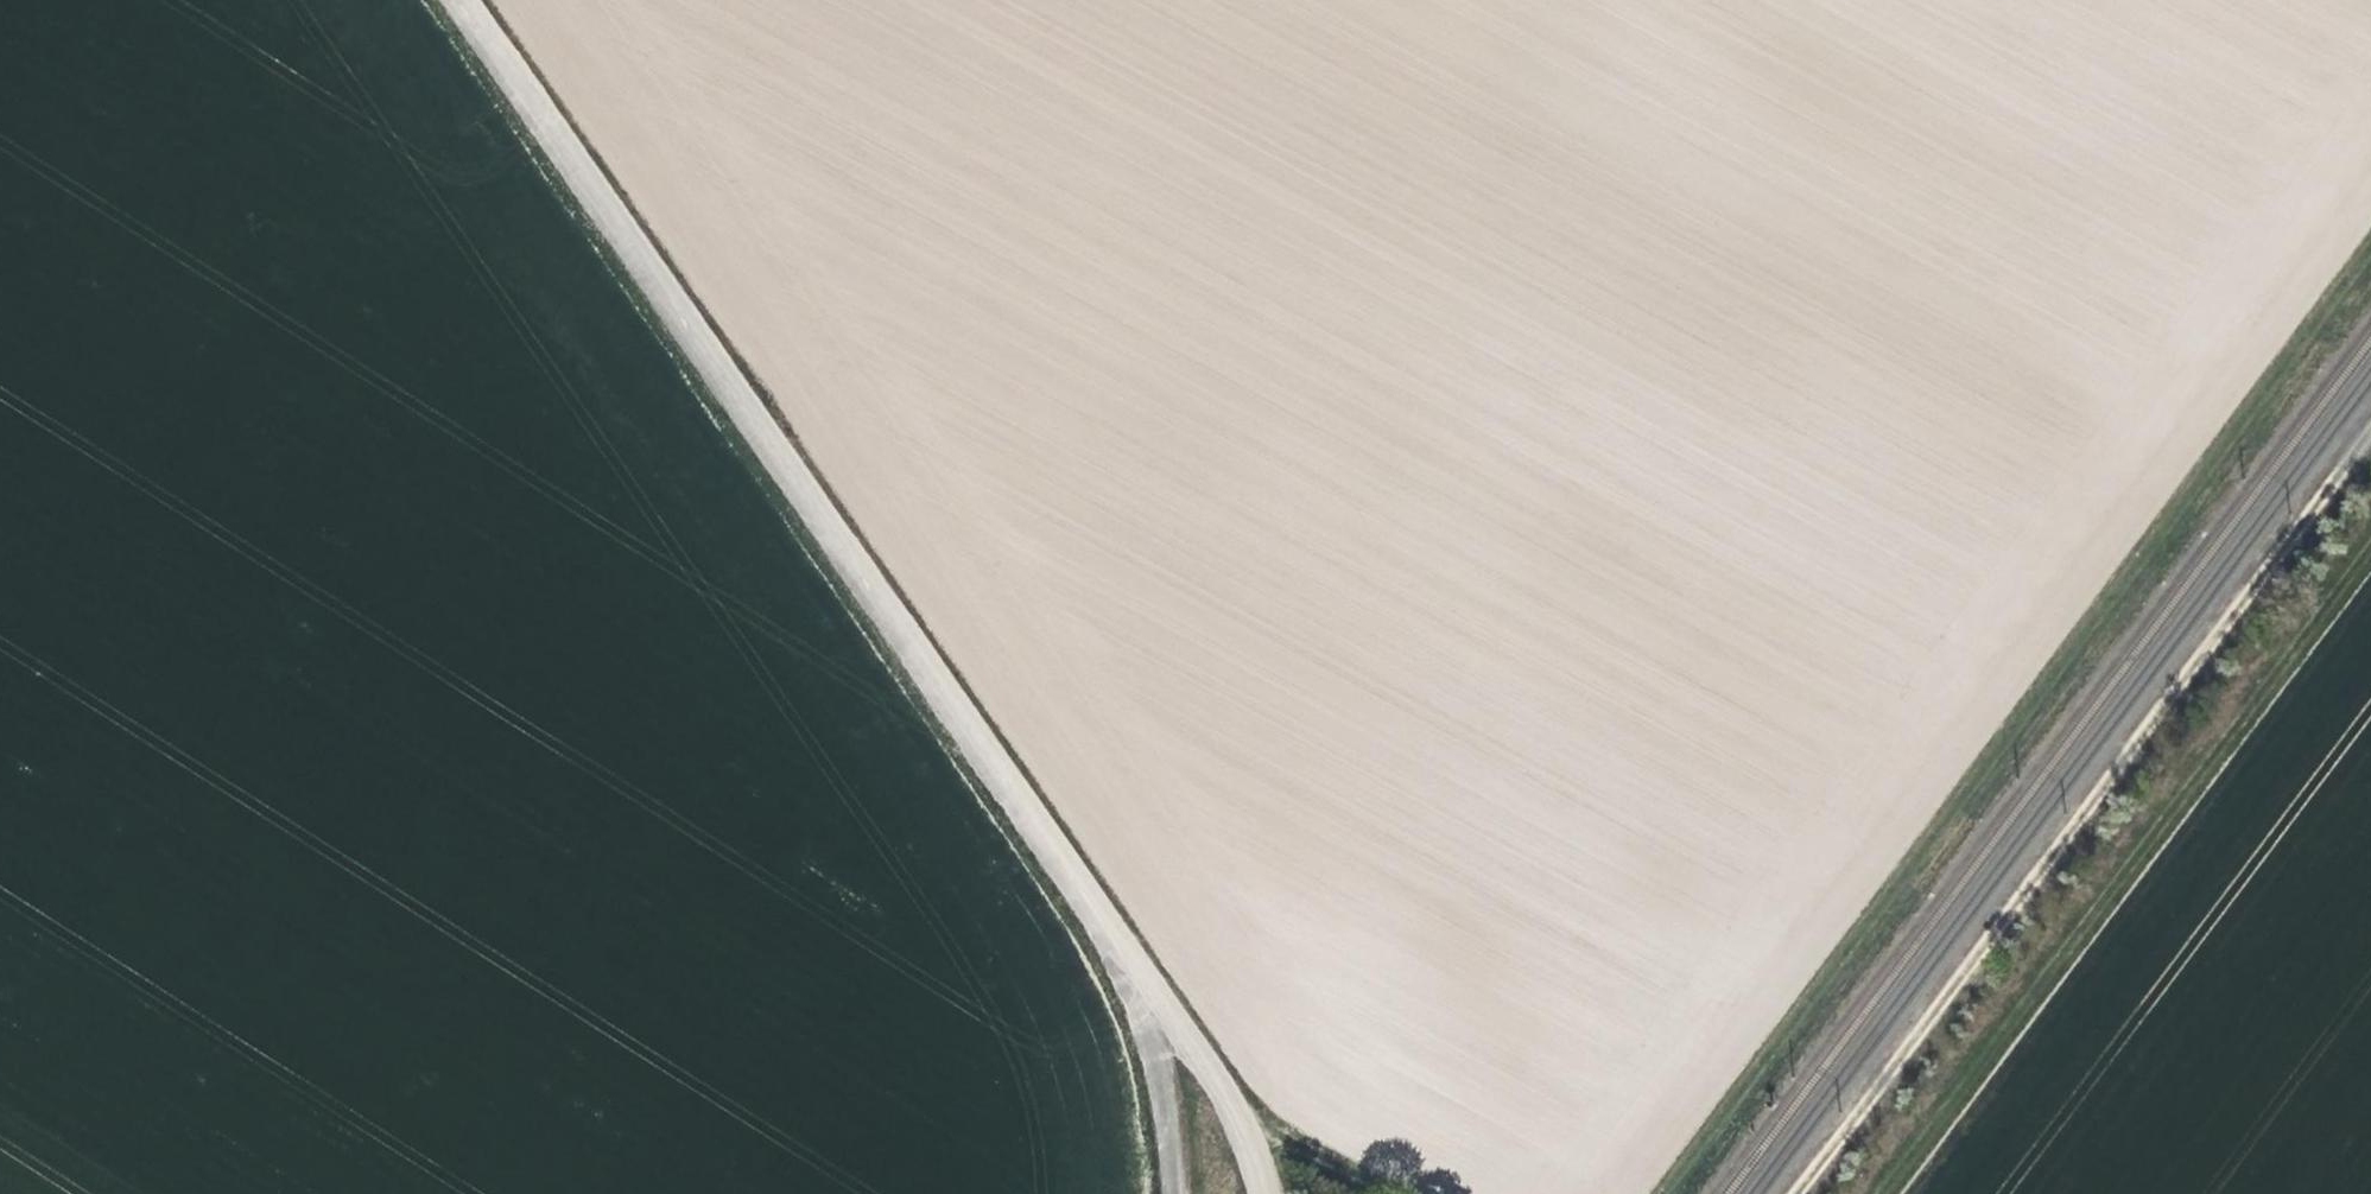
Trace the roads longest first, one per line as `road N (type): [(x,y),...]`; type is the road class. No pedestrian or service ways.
road 1 (unclassified): [(1134,974),(981,724),(470,0)]
road 2 (track): [(2370,429),(1799,1193)]
road 3 (unclassified): [(1265,1193),(1245,1129),(1217,1079),(1134,974)]
road 4 (unclassified): [(1134,974),(1166,1117),(1172,1193)]

